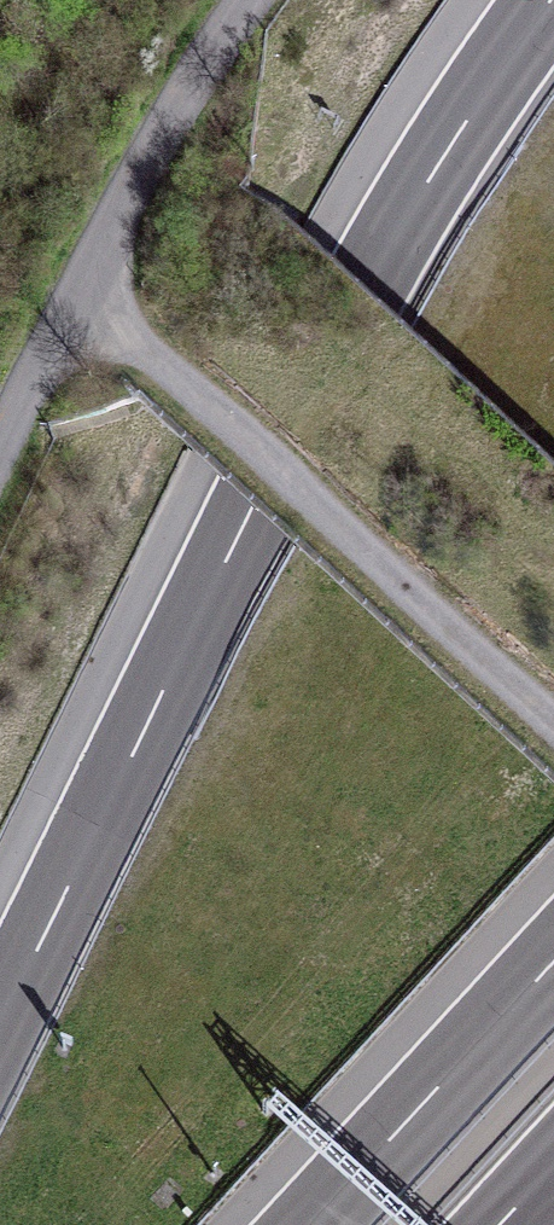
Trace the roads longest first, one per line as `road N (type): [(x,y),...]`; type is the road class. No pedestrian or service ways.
road 1 (motorway): [(548,0),(504,56),(358,295),(0,1016)]
road 2 (track): [(81,282),(553,725)]
road 3 (track): [(252,0),(81,282),(0,465)]
road 4 (motorway): [(553,960),(310,1224)]

